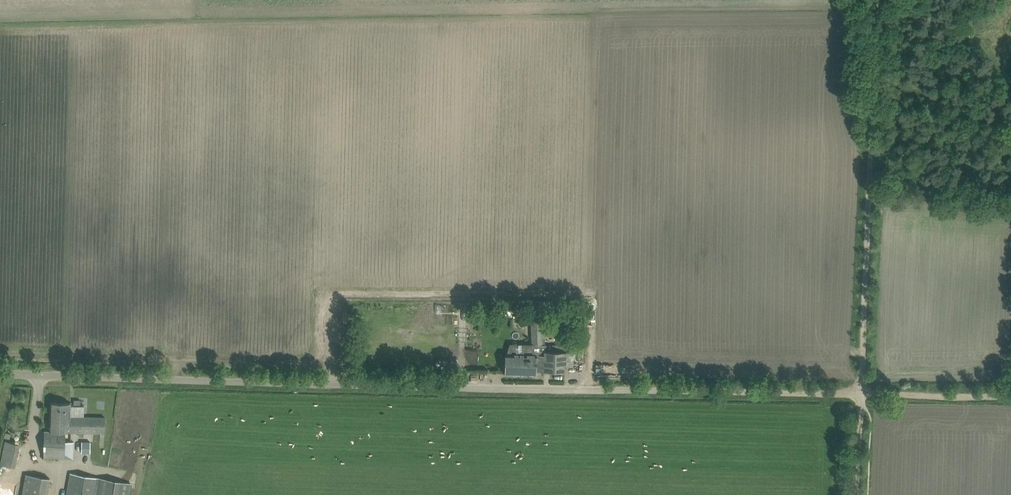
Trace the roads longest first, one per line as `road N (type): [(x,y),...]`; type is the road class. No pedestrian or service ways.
road 1 (unclassified): [(584,388),(0,371)]
road 2 (track): [(862,394),(877,43)]
road 3 (track): [(862,394),(584,388)]
road 4 (track): [(1010,398),(862,394)]

